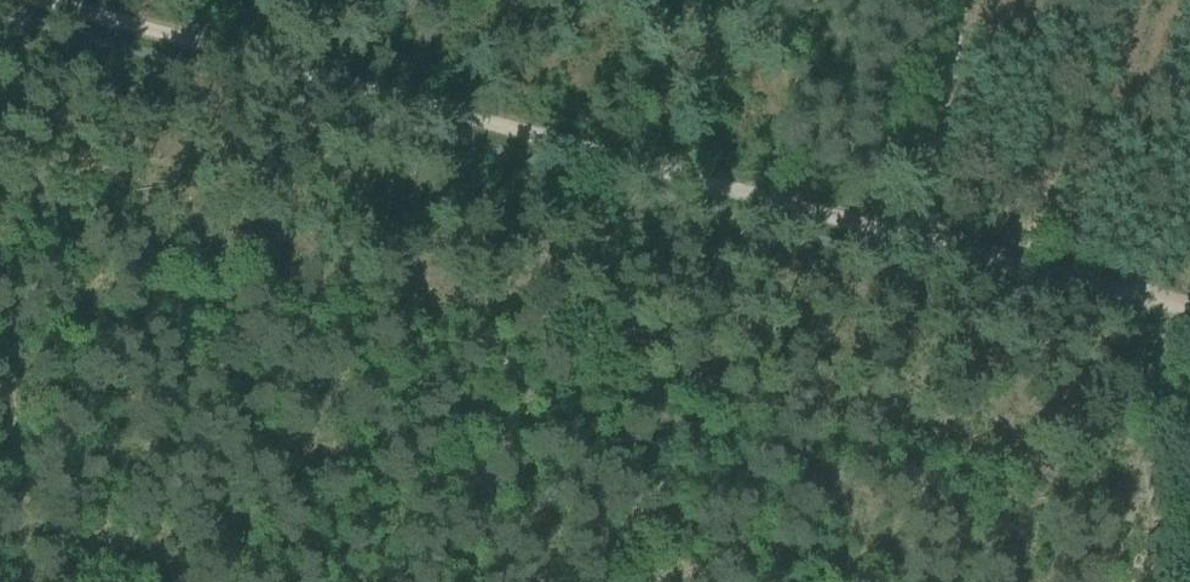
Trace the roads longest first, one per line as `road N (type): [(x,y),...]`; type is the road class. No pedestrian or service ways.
road 1 (track): [(19,0),(1189,310)]
road 2 (track): [(0,240),(30,581)]
road 3 (track): [(1154,581),(1173,306)]

